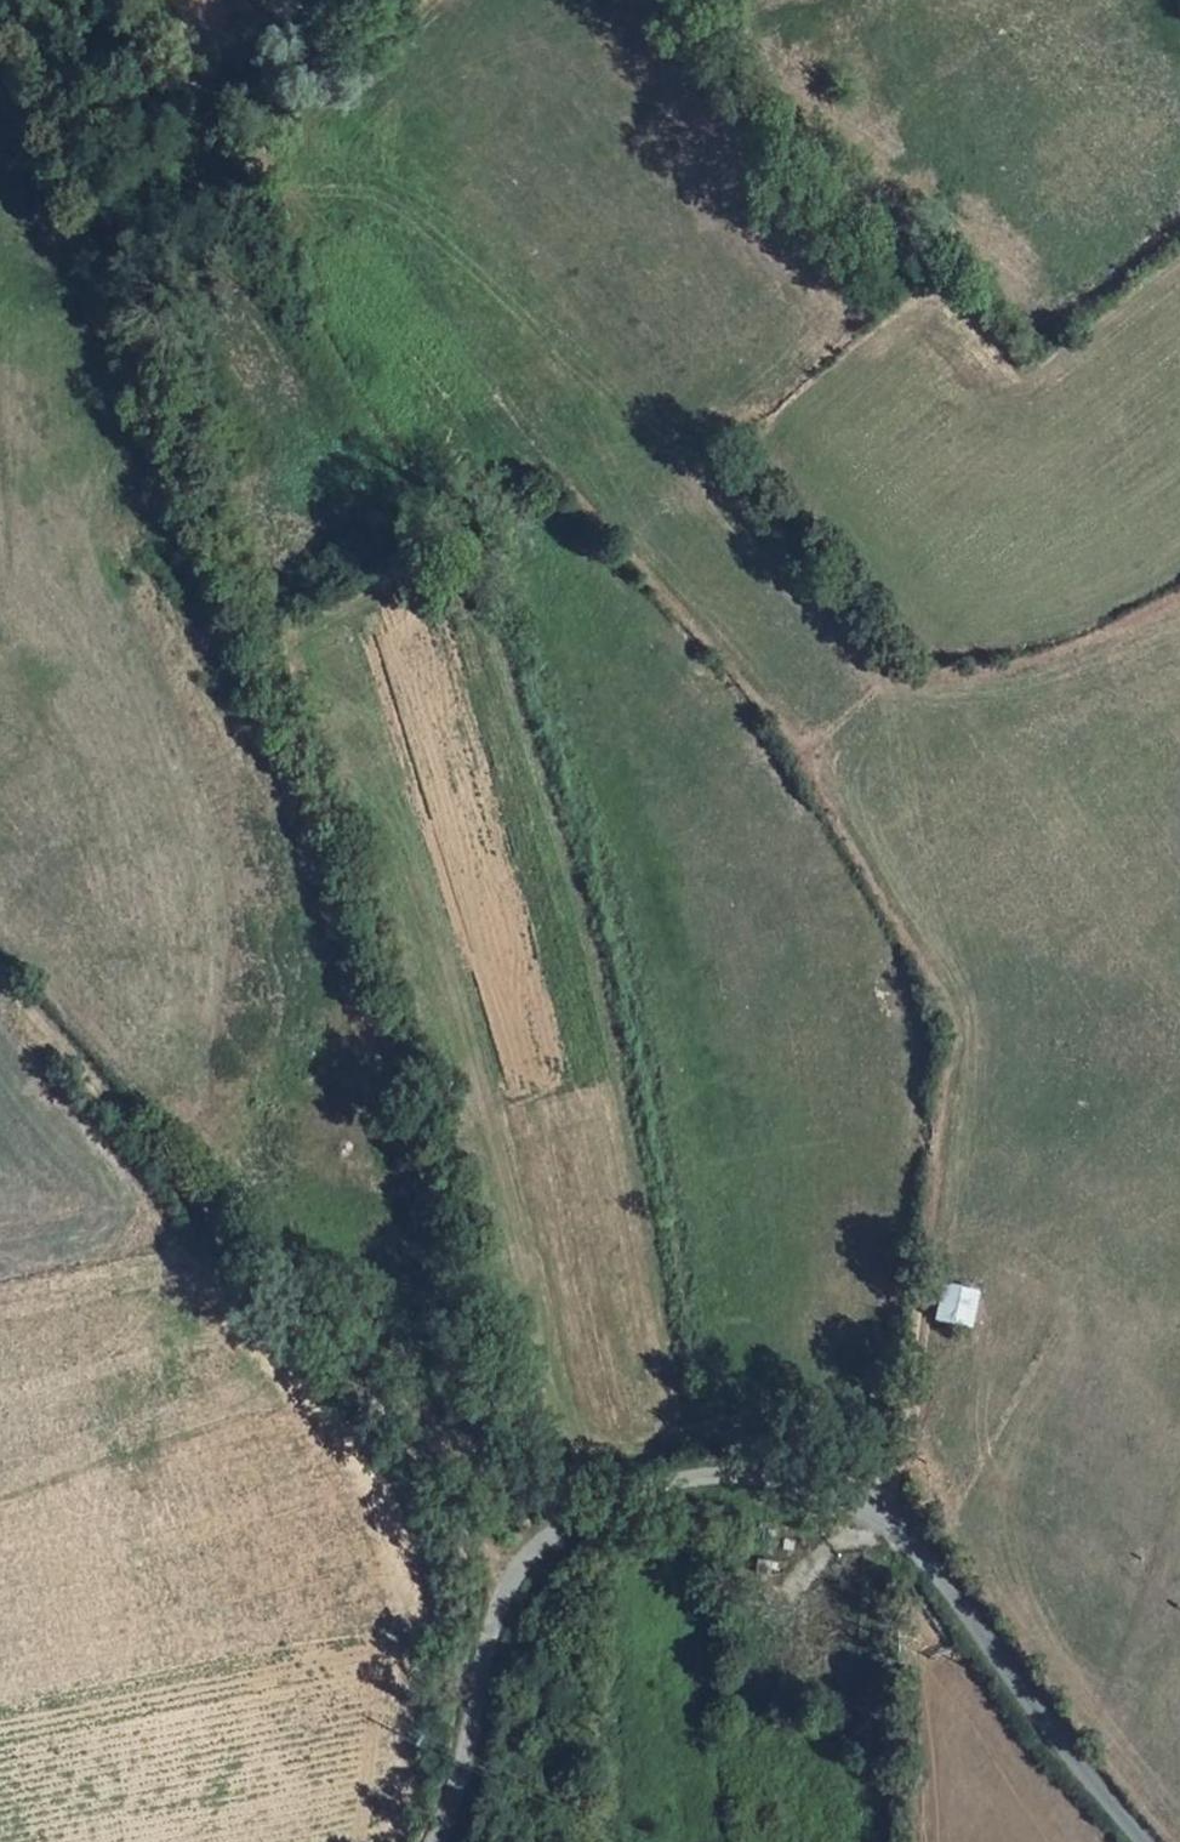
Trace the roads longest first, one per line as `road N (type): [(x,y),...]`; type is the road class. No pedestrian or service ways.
road 1 (unclassified): [(430,1841),(459,1787),(511,1570),(583,1514),(702,1476),(798,1483),(877,1513),(1140,1841)]
road 2 (track): [(511,1570),(334,1343),(0,969)]

